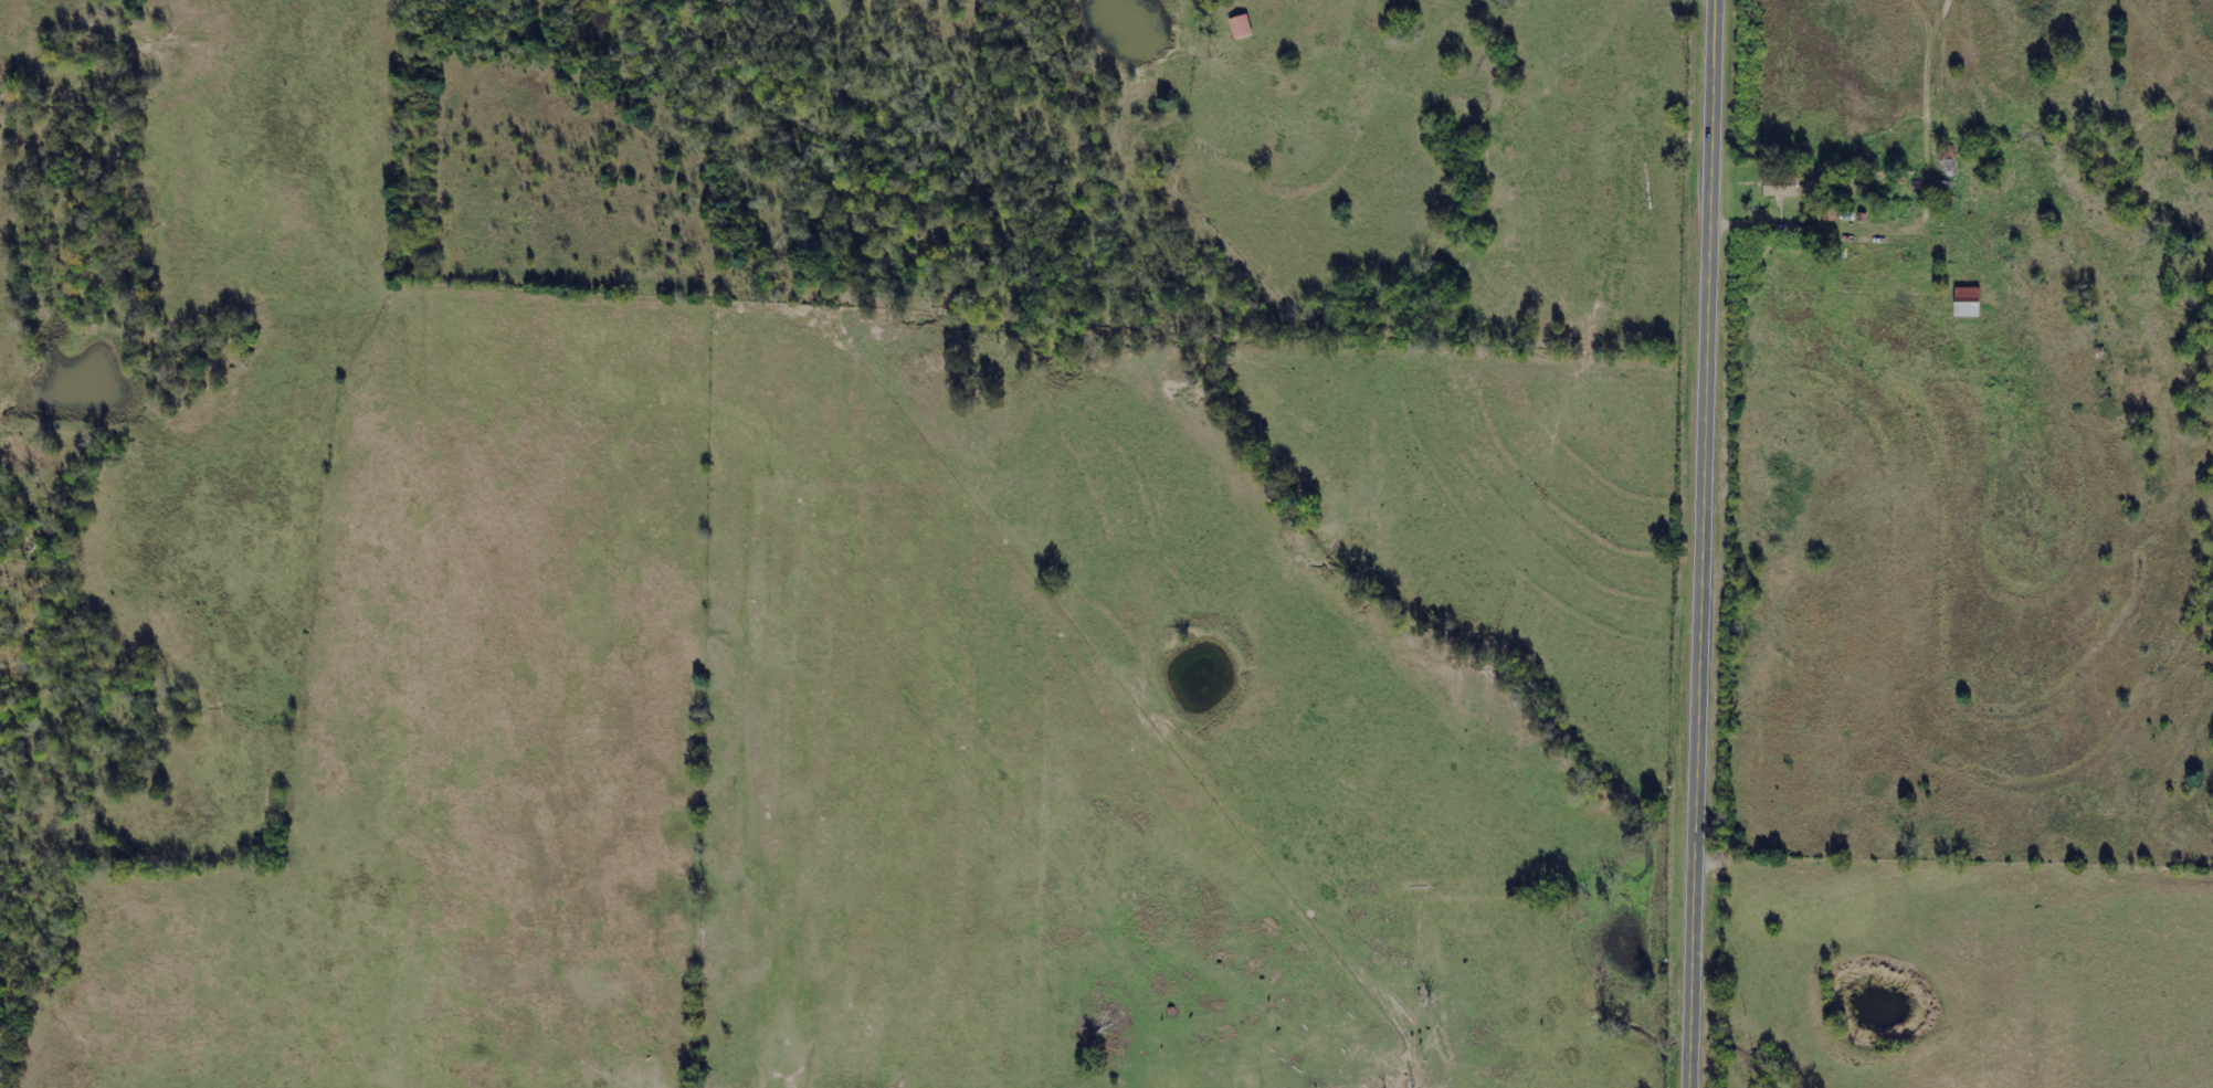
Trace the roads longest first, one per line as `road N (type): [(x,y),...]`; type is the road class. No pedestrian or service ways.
road 1 (primary): [(1689,1087),(1713,0)]

